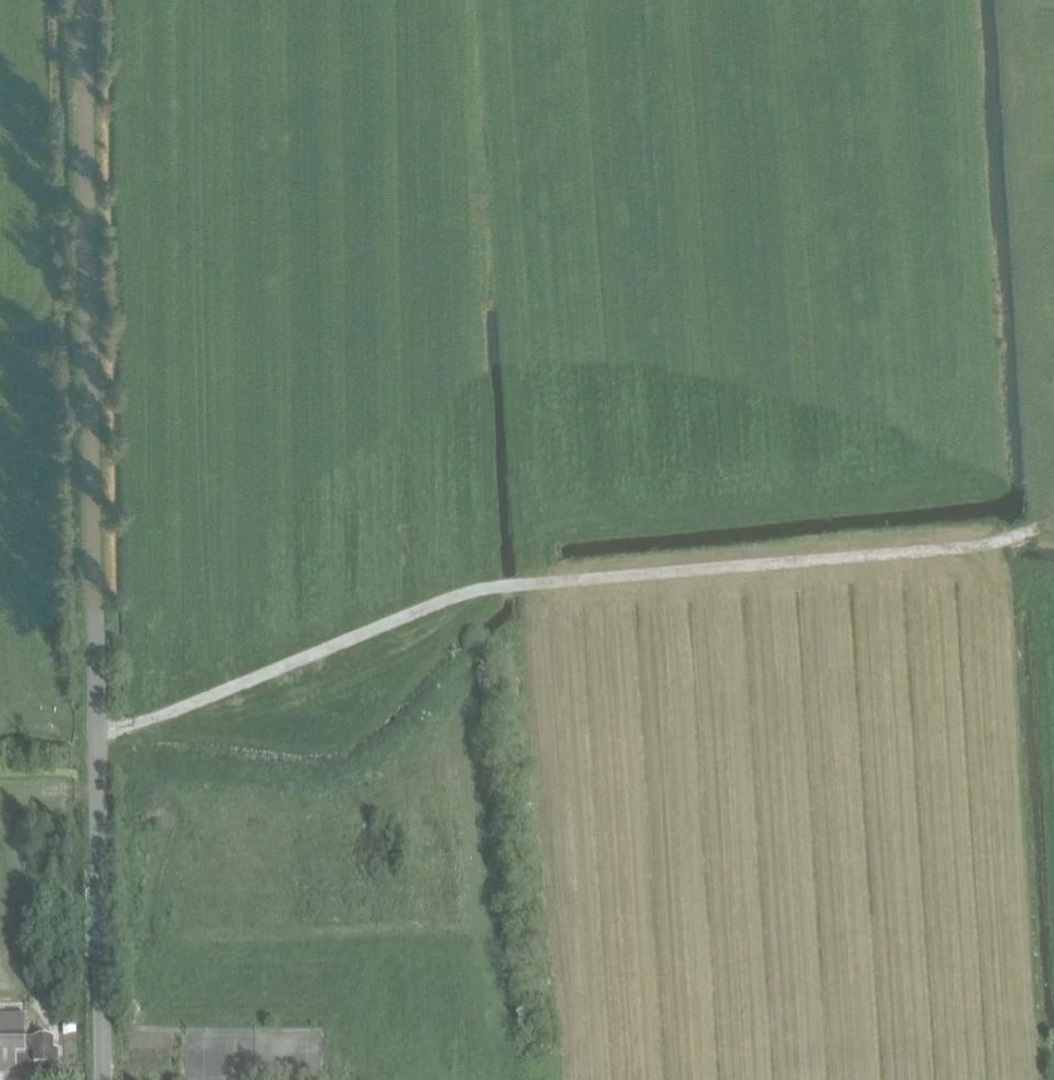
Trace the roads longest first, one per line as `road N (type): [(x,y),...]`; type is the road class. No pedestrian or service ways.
road 1 (tertiary): [(102,1079),(94,754),(95,0)]

